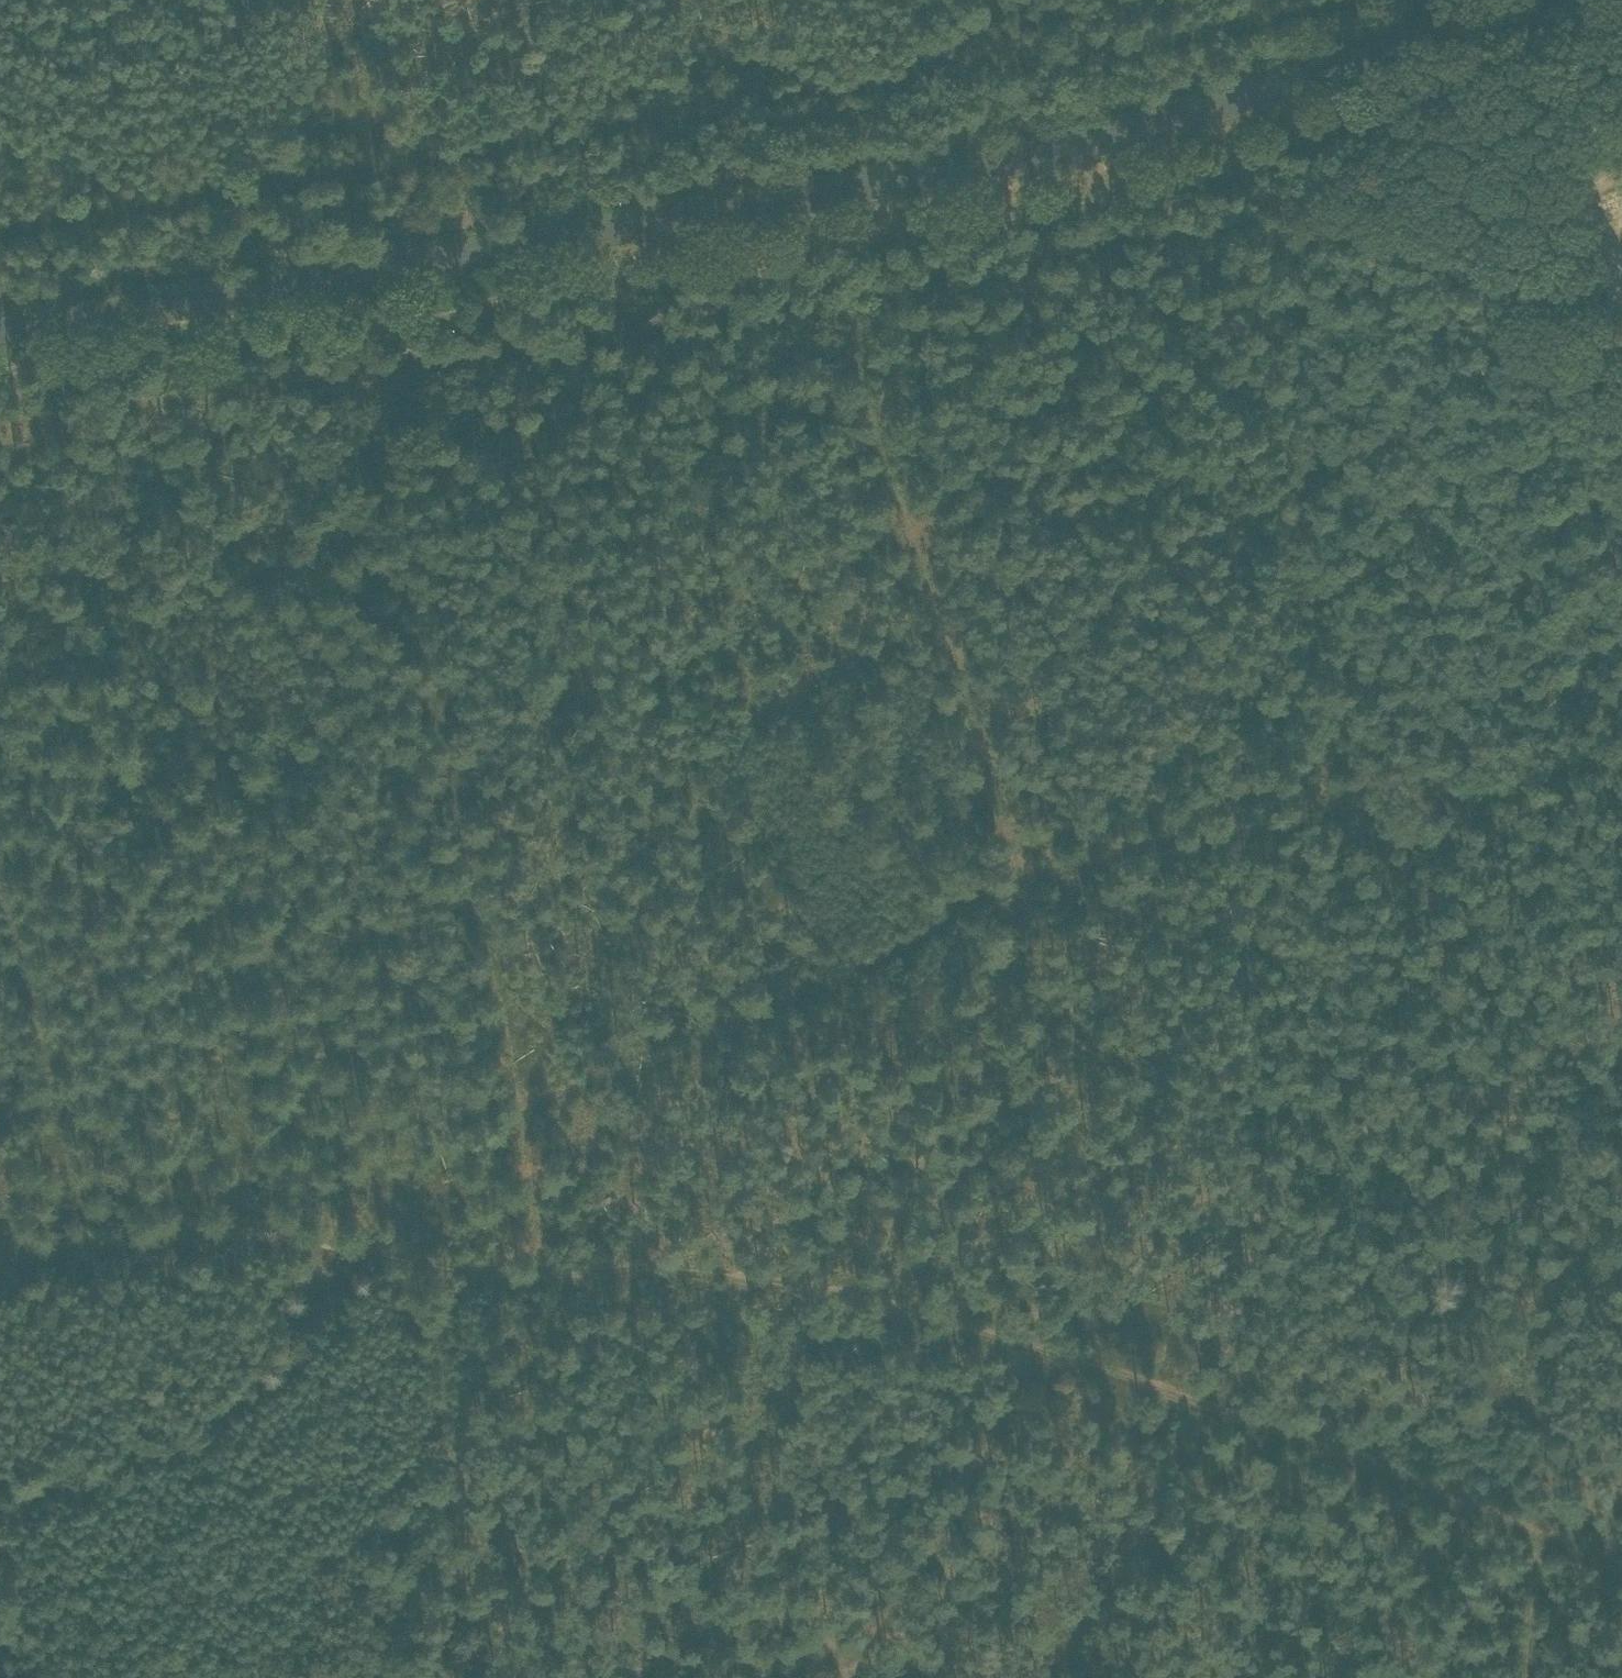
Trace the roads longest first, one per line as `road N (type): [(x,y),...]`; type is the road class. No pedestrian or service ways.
road 1 (tertiary): [(0,339),(1020,172),(1228,118),(1546,0)]

